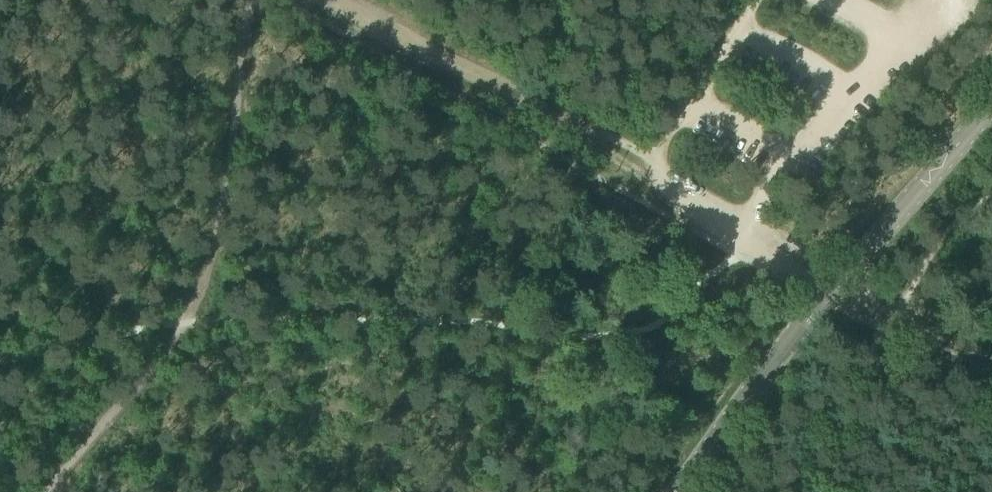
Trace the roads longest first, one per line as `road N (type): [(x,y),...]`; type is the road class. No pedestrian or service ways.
road 1 (track): [(46,491),(160,363),(185,321),(206,266),(250,0)]
road 2 (secondary): [(686,491),(835,282),(991,105)]
road 3 (track): [(339,0),(627,164)]
road 4 (track): [(627,164),(835,282)]

